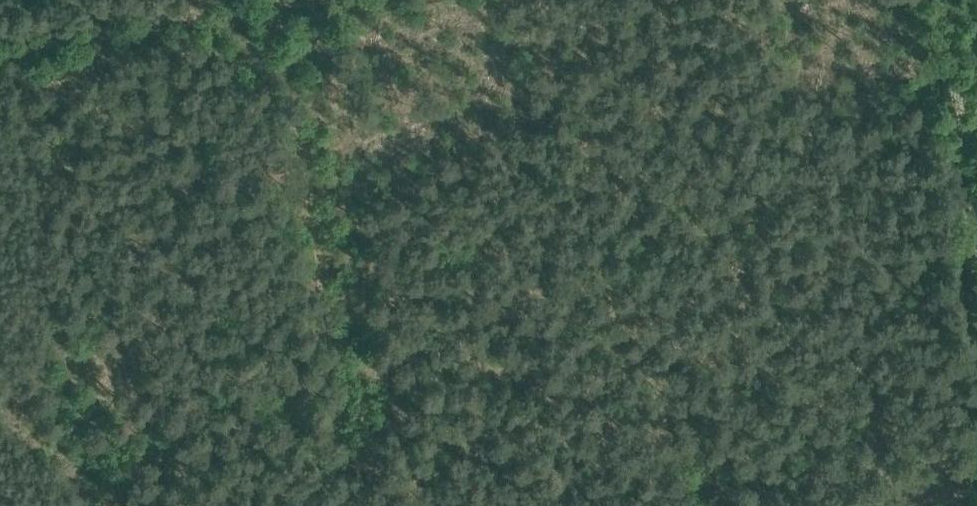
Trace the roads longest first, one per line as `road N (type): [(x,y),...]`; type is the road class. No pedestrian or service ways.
road 1 (track): [(348,505),(275,0)]
road 2 (track): [(0,42),(282,0)]
road 3 (track): [(976,228),(948,0)]

